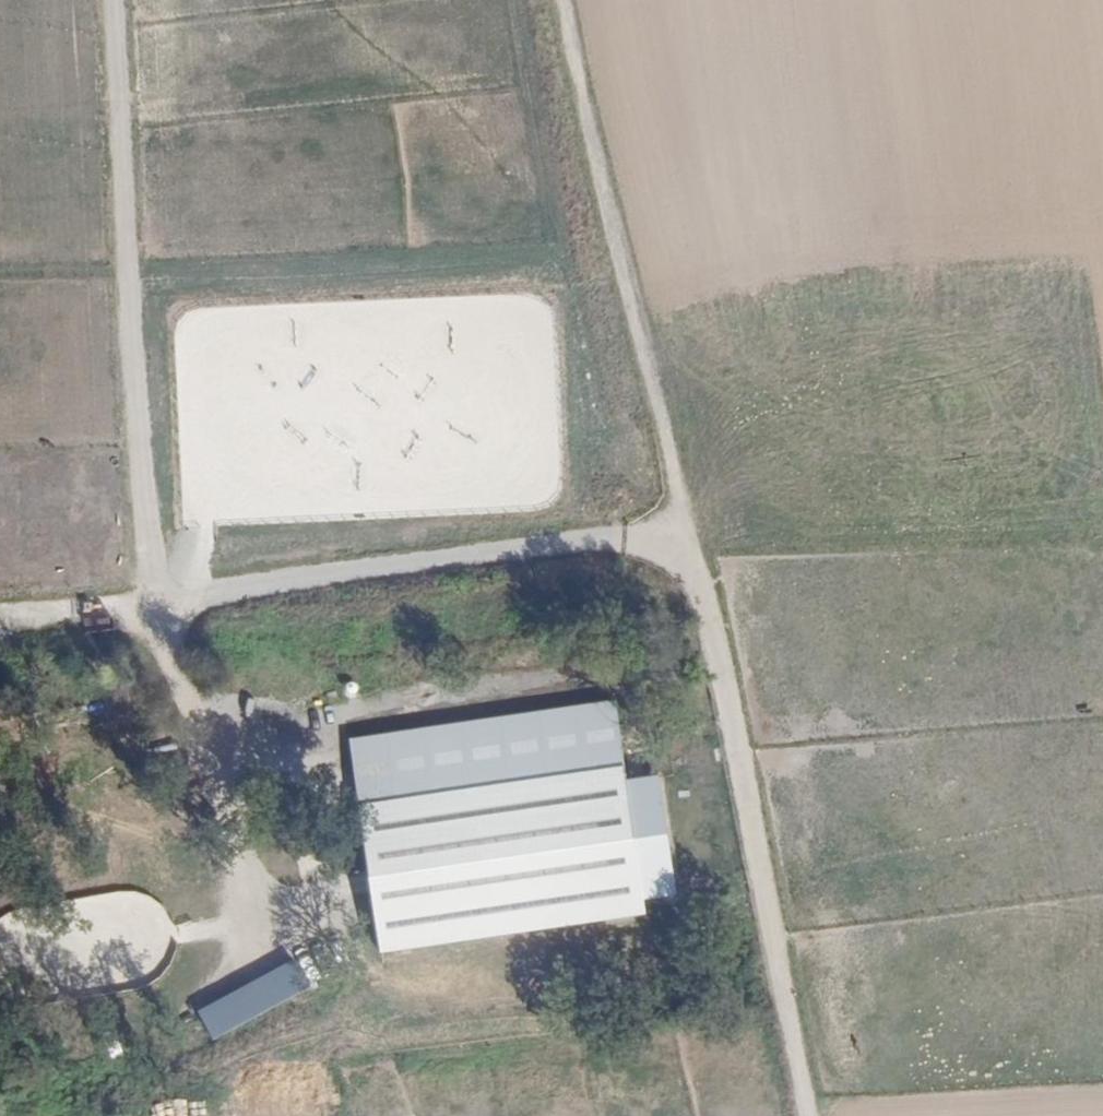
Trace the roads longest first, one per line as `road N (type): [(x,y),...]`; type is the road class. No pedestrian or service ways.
road 1 (track): [(569,0),(738,746),(809,1115)]
road 2 (track): [(689,535),(615,536),(0,613)]
road 3 (track): [(116,0),(157,599)]
road 4 (track): [(133,601),(217,740),(251,969)]

